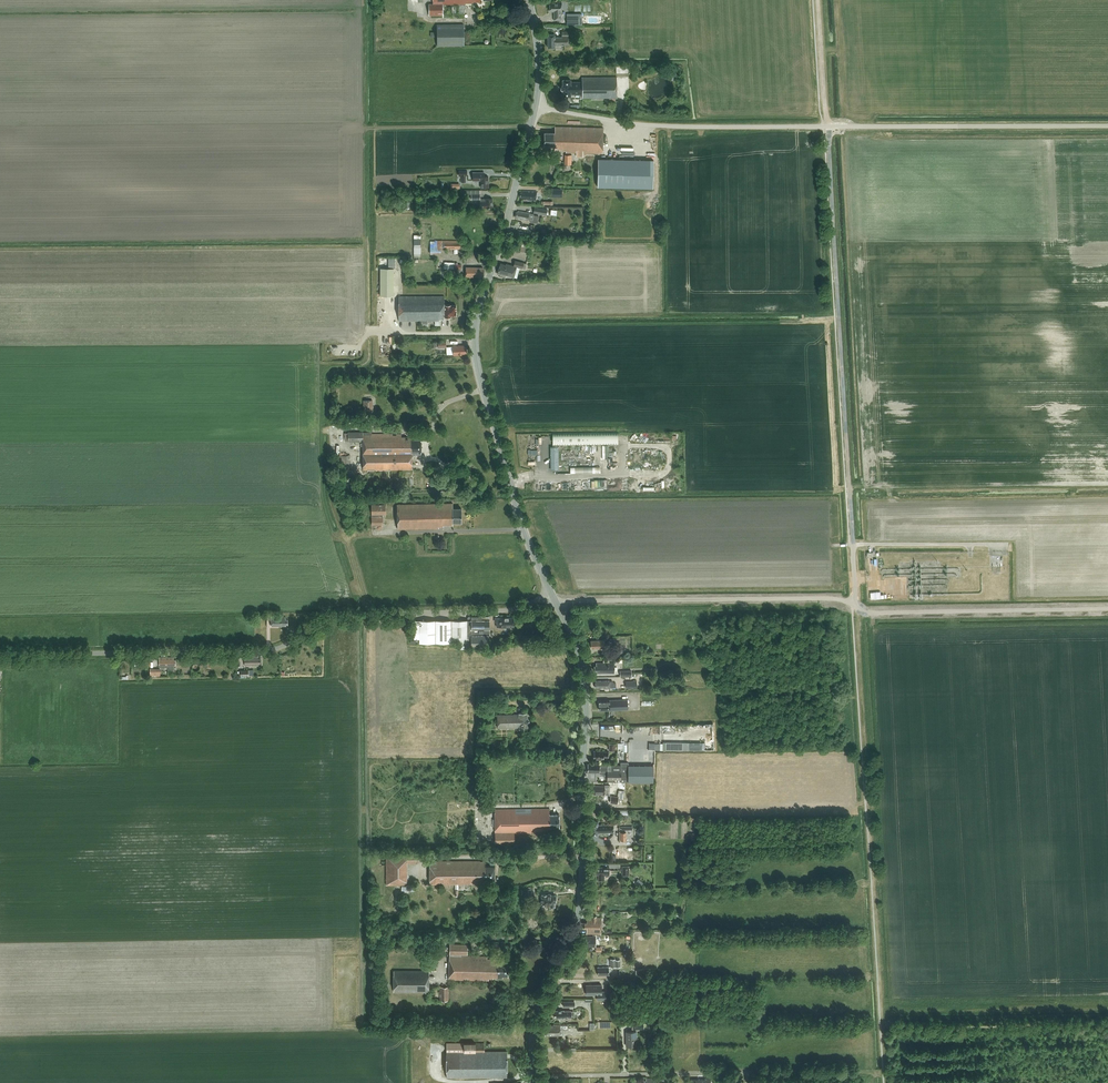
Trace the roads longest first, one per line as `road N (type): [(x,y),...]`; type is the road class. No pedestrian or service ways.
road 1 (unclassified): [(1107,127),(671,127),(536,105)]
road 2 (unclassified): [(0,654),(279,649),(325,615),(502,610),(550,594)]
road 3 (tertiary): [(550,594),(520,519),(475,344),(536,105)]
road 4 (tertiary): [(532,1077),(536,1014),(577,925),(582,869),(585,690),(556,603)]
road 5 (unclassified): [(854,607),(827,598),(556,603)]
road 6 (unclassified): [(1107,611),(871,615),(854,607)]
road 7 (unclassified): [(746,1075),(532,1077)]

